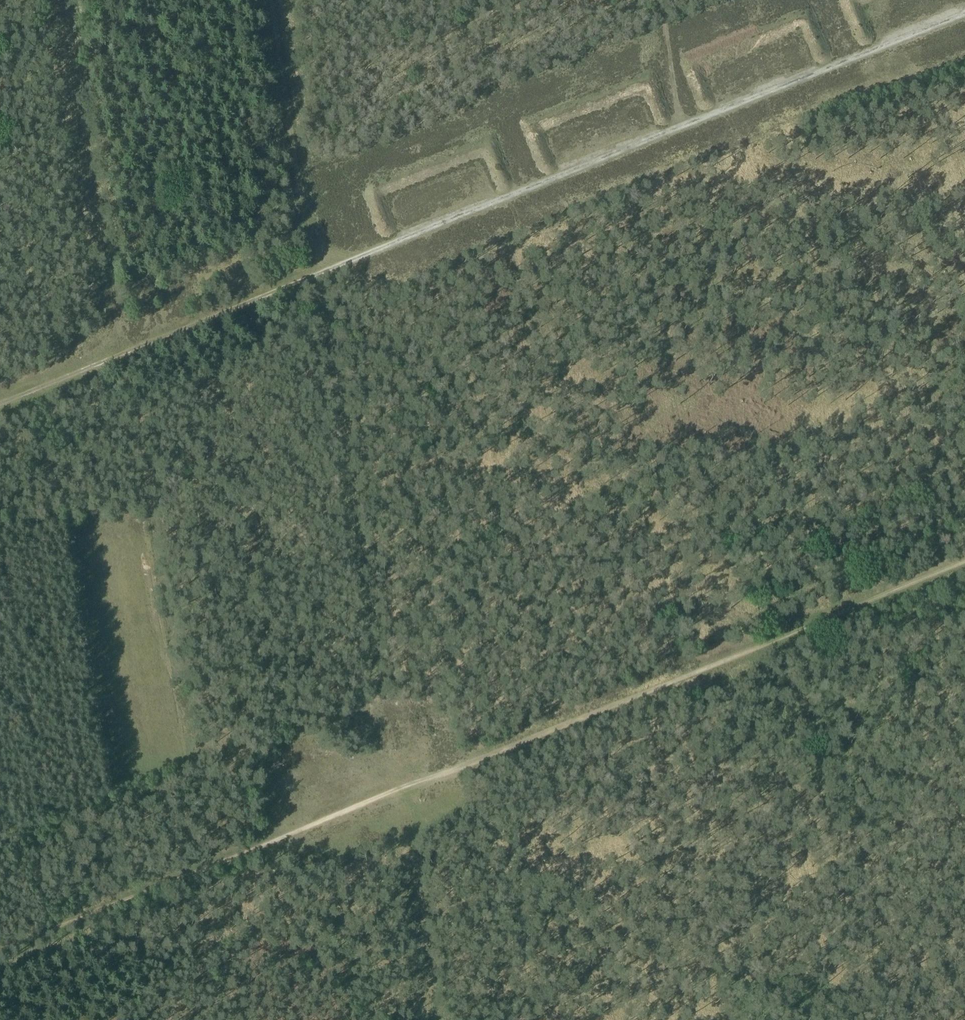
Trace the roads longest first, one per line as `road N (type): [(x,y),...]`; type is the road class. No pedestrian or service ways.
road 1 (track): [(0,411),(964,25)]
road 2 (track): [(964,566),(0,950)]
road 3 (track): [(122,363),(65,0)]

